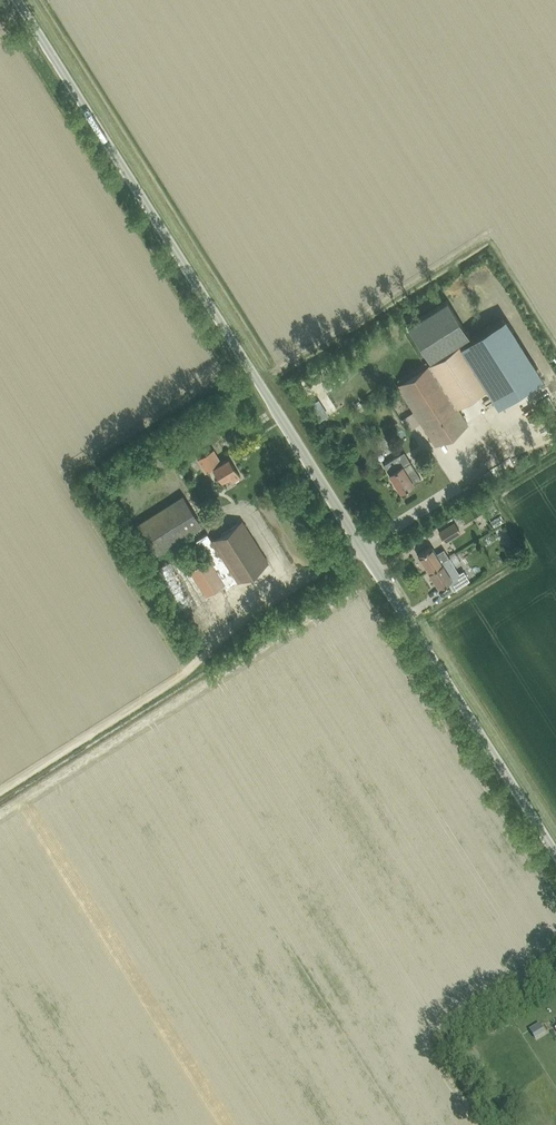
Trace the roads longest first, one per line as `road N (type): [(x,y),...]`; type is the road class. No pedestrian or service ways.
road 1 (unclassified): [(555,854),(17,0)]

